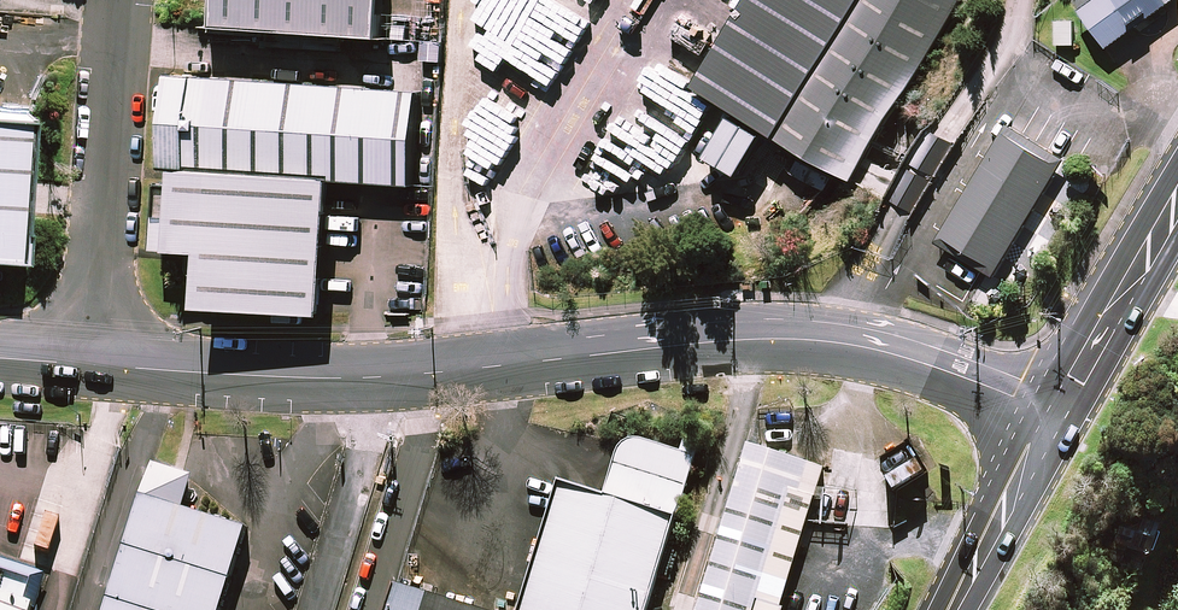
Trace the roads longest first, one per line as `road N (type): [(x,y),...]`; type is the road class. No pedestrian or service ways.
road 1 (tertiary): [(1046,411),(889,351),(793,339),(329,379),(91,362)]
road 2 (residential): [(116,0),(91,362)]
road 3 (secondary): [(1046,411),(1177,187)]
road 4 (secondary): [(943,609),(1046,411)]

